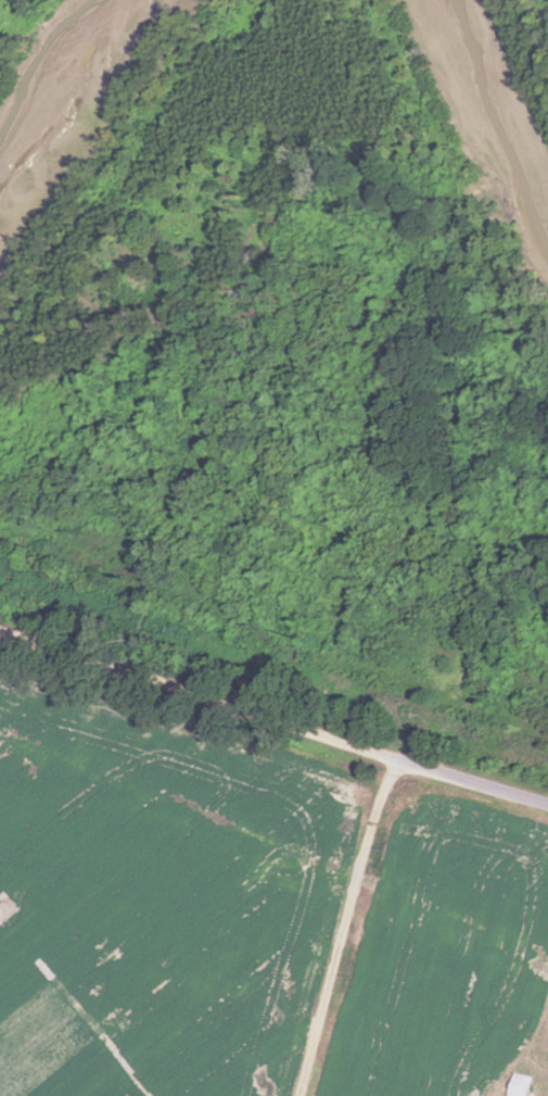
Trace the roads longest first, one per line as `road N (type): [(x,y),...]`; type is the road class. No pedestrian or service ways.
road 1 (residential): [(0,633),(547,807)]
road 2 (residential): [(315,1095),(393,758)]

